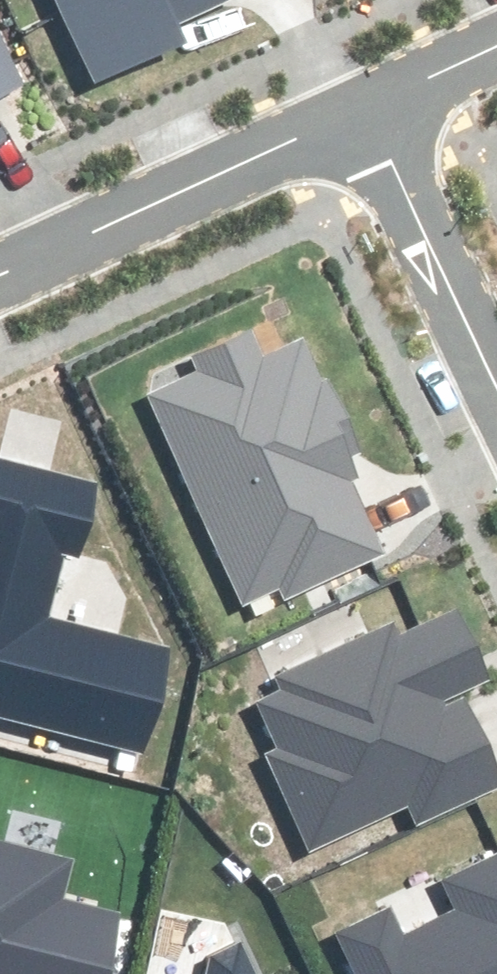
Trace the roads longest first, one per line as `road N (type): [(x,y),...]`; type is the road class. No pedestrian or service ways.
road 1 (residential): [(367,106),(0,271)]
road 2 (residential): [(496,384),(367,106)]
road 3 (residential): [(496,47),(367,106)]

